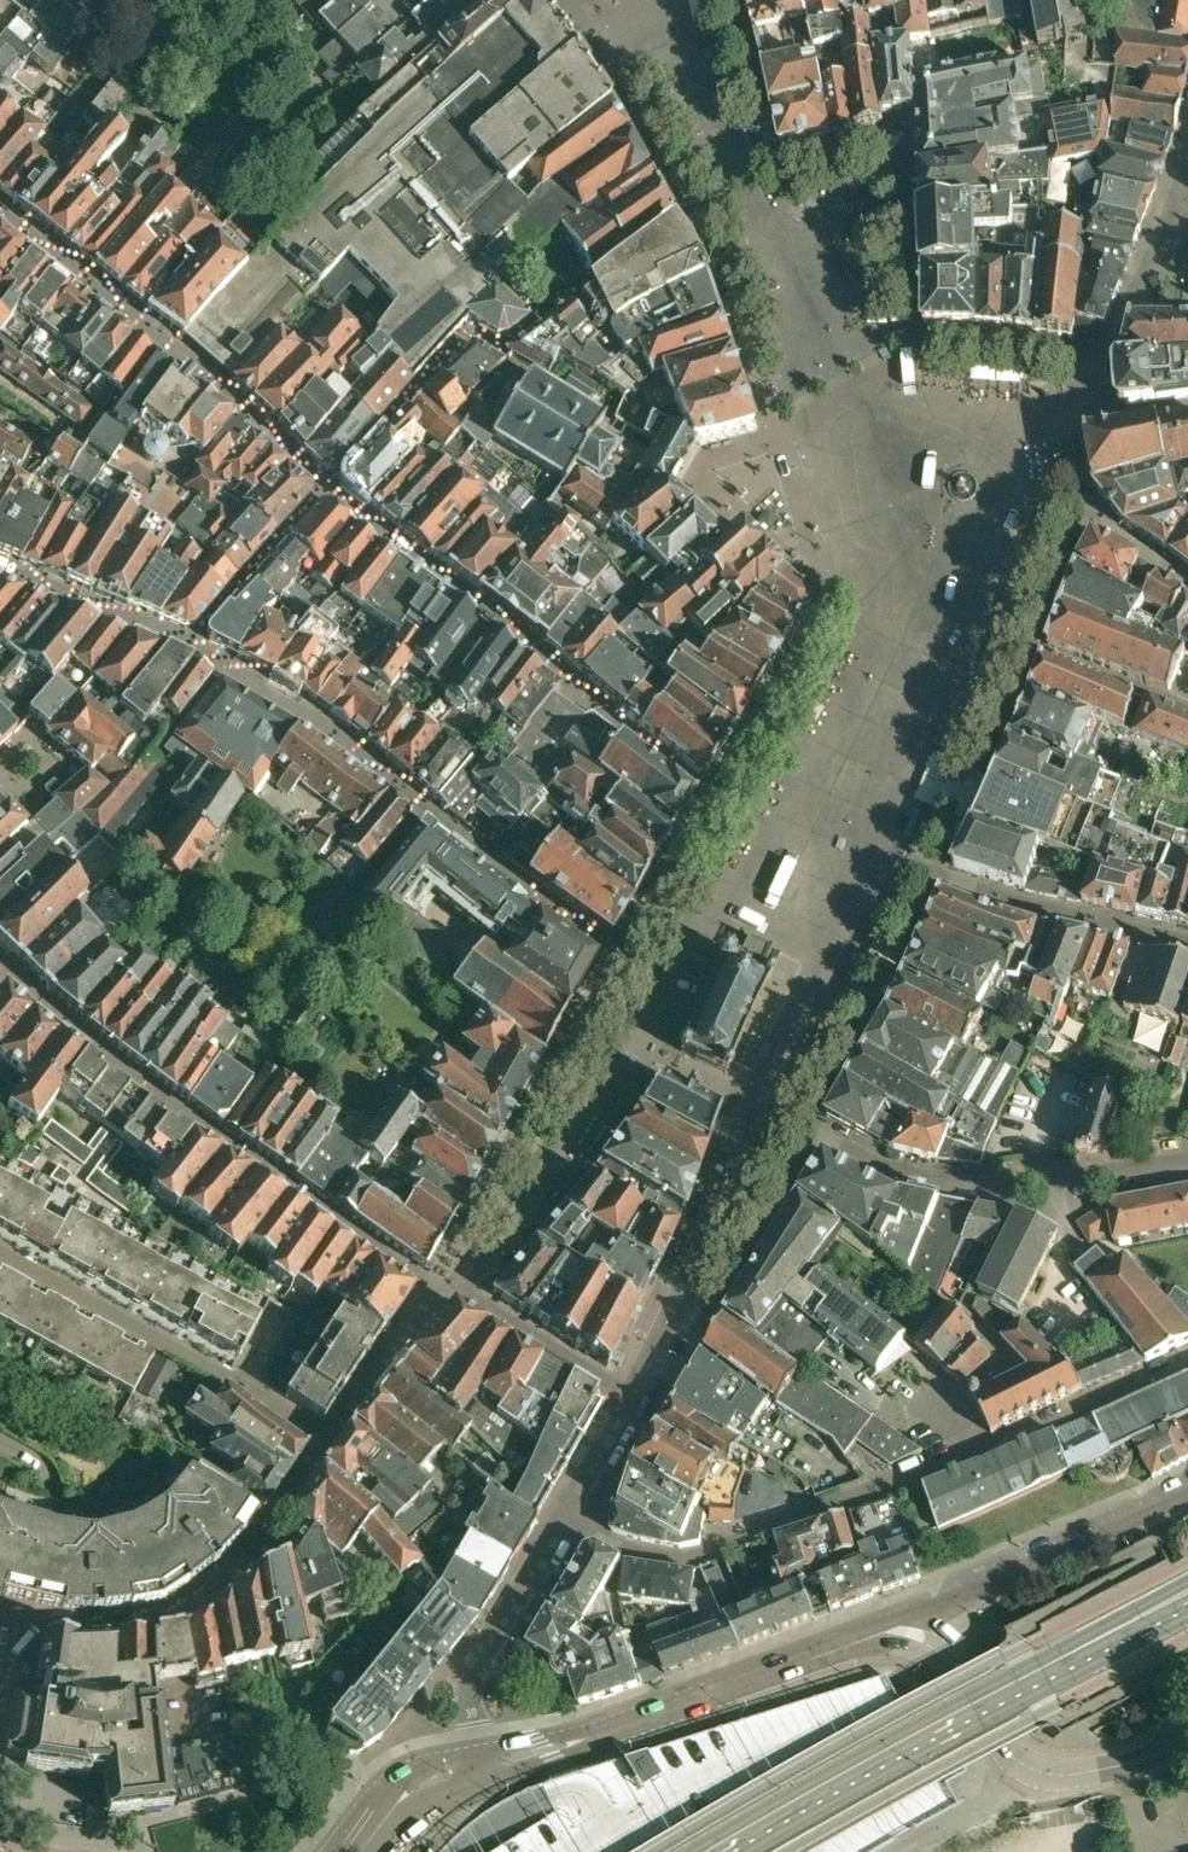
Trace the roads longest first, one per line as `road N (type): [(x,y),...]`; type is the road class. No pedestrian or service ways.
road 1 (residential): [(774,1114),(897,864),(1056,917),(1187,949)]
road 2 (residential): [(441,1292),(97,1048),(0,961)]
road 3 (primary): [(731,1851),(1187,1599)]
road 4 (residential): [(565,1516),(621,1550),(691,1559),(968,1454)]
road 5 (residential): [(1187,1159),(1029,1187),(958,1184),(902,1175),(774,1114)]
road 6 (tertiary): [(484,1764),(863,1633)]
road 7 (residential): [(11,1614),(92,1619),(179,1606),(229,1567),(330,1438)]
road 8 (residential): [(330,1438),(0,1251)]
road 9 (residential): [(454,1285),(523,1205),(669,985)]
road 10 (residential): [(1187,220),(1173,220),(1087,374),(1091,419),(1187,405)]
road 11 (residential): [(632,1395),(774,1114)]
road 12 (tertiary): [(1187,1493),(932,1607)]
road 13 (residential): [(484,1764),(471,1694),(477,1666),(565,1516)]
road 14 (residential): [(968,1454),(1187,1359)]
road 15 (tertiary): [(863,1633),(907,1639),(948,1659),(1006,1744),(1021,1753)]
road 16 (residential): [(454,1285),(632,1395)]
road 17 (residential): [(330,1438),(441,1292)]
road 18 (tertiary): [(1187,1735),(1151,1757),(1079,1772),(1047,1768),(1021,1753)]
road 19 (tertiary): [(1021,1753),(966,1643),(932,1607)]
road 20 (tertiary): [(357,1851),(407,1791),(484,1764)]
road 21 (residential): [(1187,707),(1047,652)]
road 22 (residential): [(565,1516),(632,1395)]
road 23 (residential): [(1187,581),(1077,509)]

